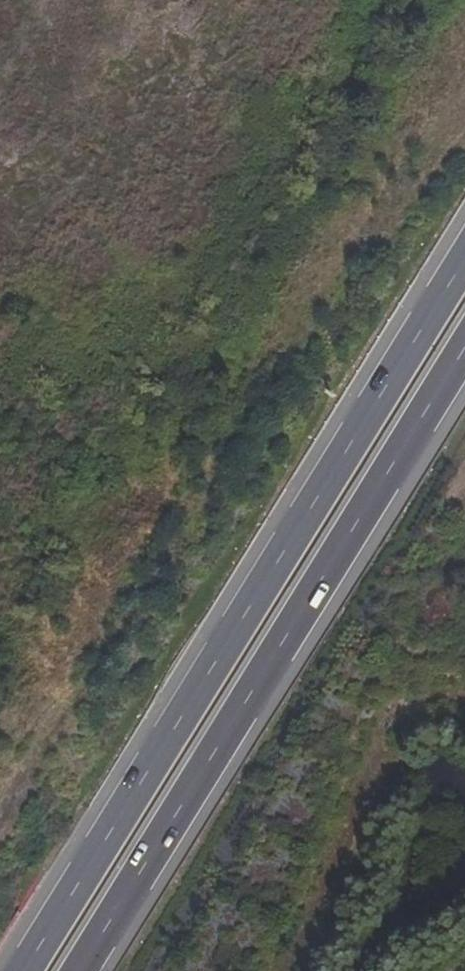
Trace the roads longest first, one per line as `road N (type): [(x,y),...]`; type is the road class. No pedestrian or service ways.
road 1 (primary): [(464,262),(25,970)]
road 2 (primary): [(79,970),(464,350)]

